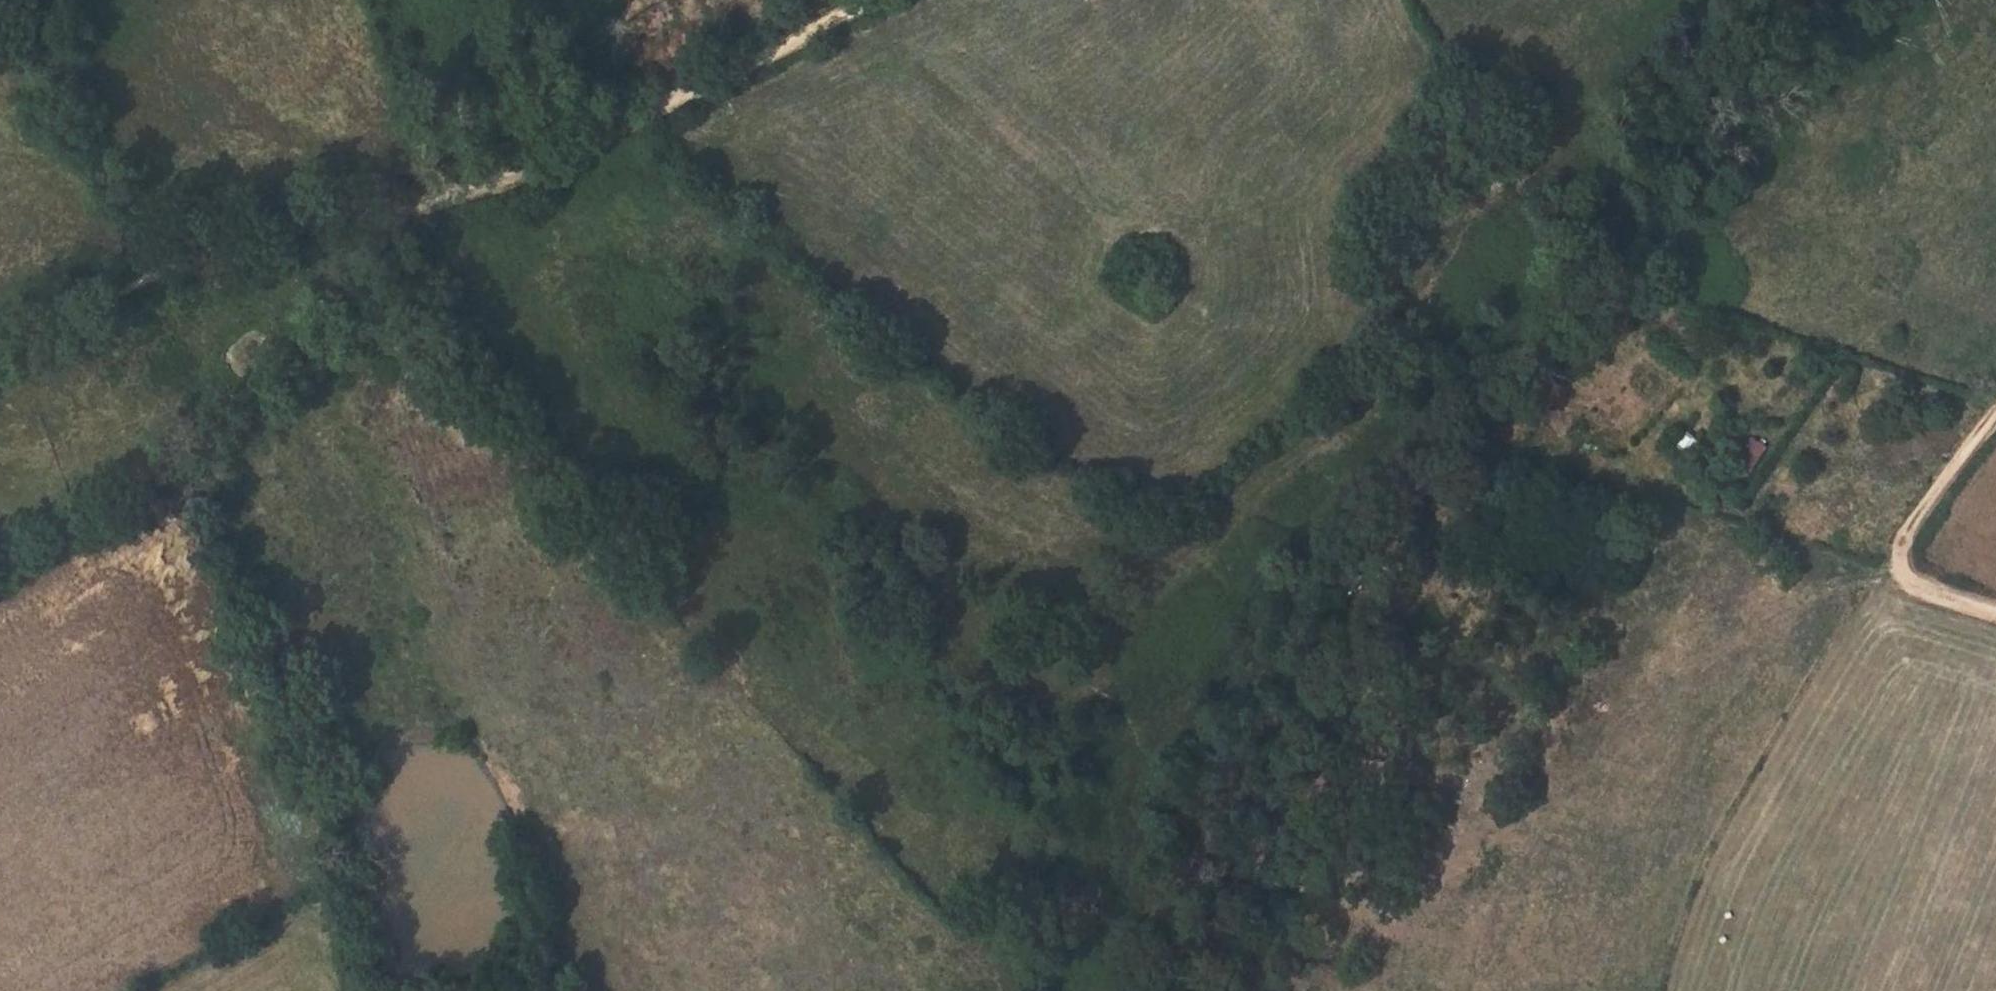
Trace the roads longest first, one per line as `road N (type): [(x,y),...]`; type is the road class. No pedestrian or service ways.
road 1 (track): [(0,327),(64,312),(229,243),(546,159),(869,0)]
road 2 (track): [(1995,614),(1929,597),(1901,575),(1900,546),(1995,411)]

